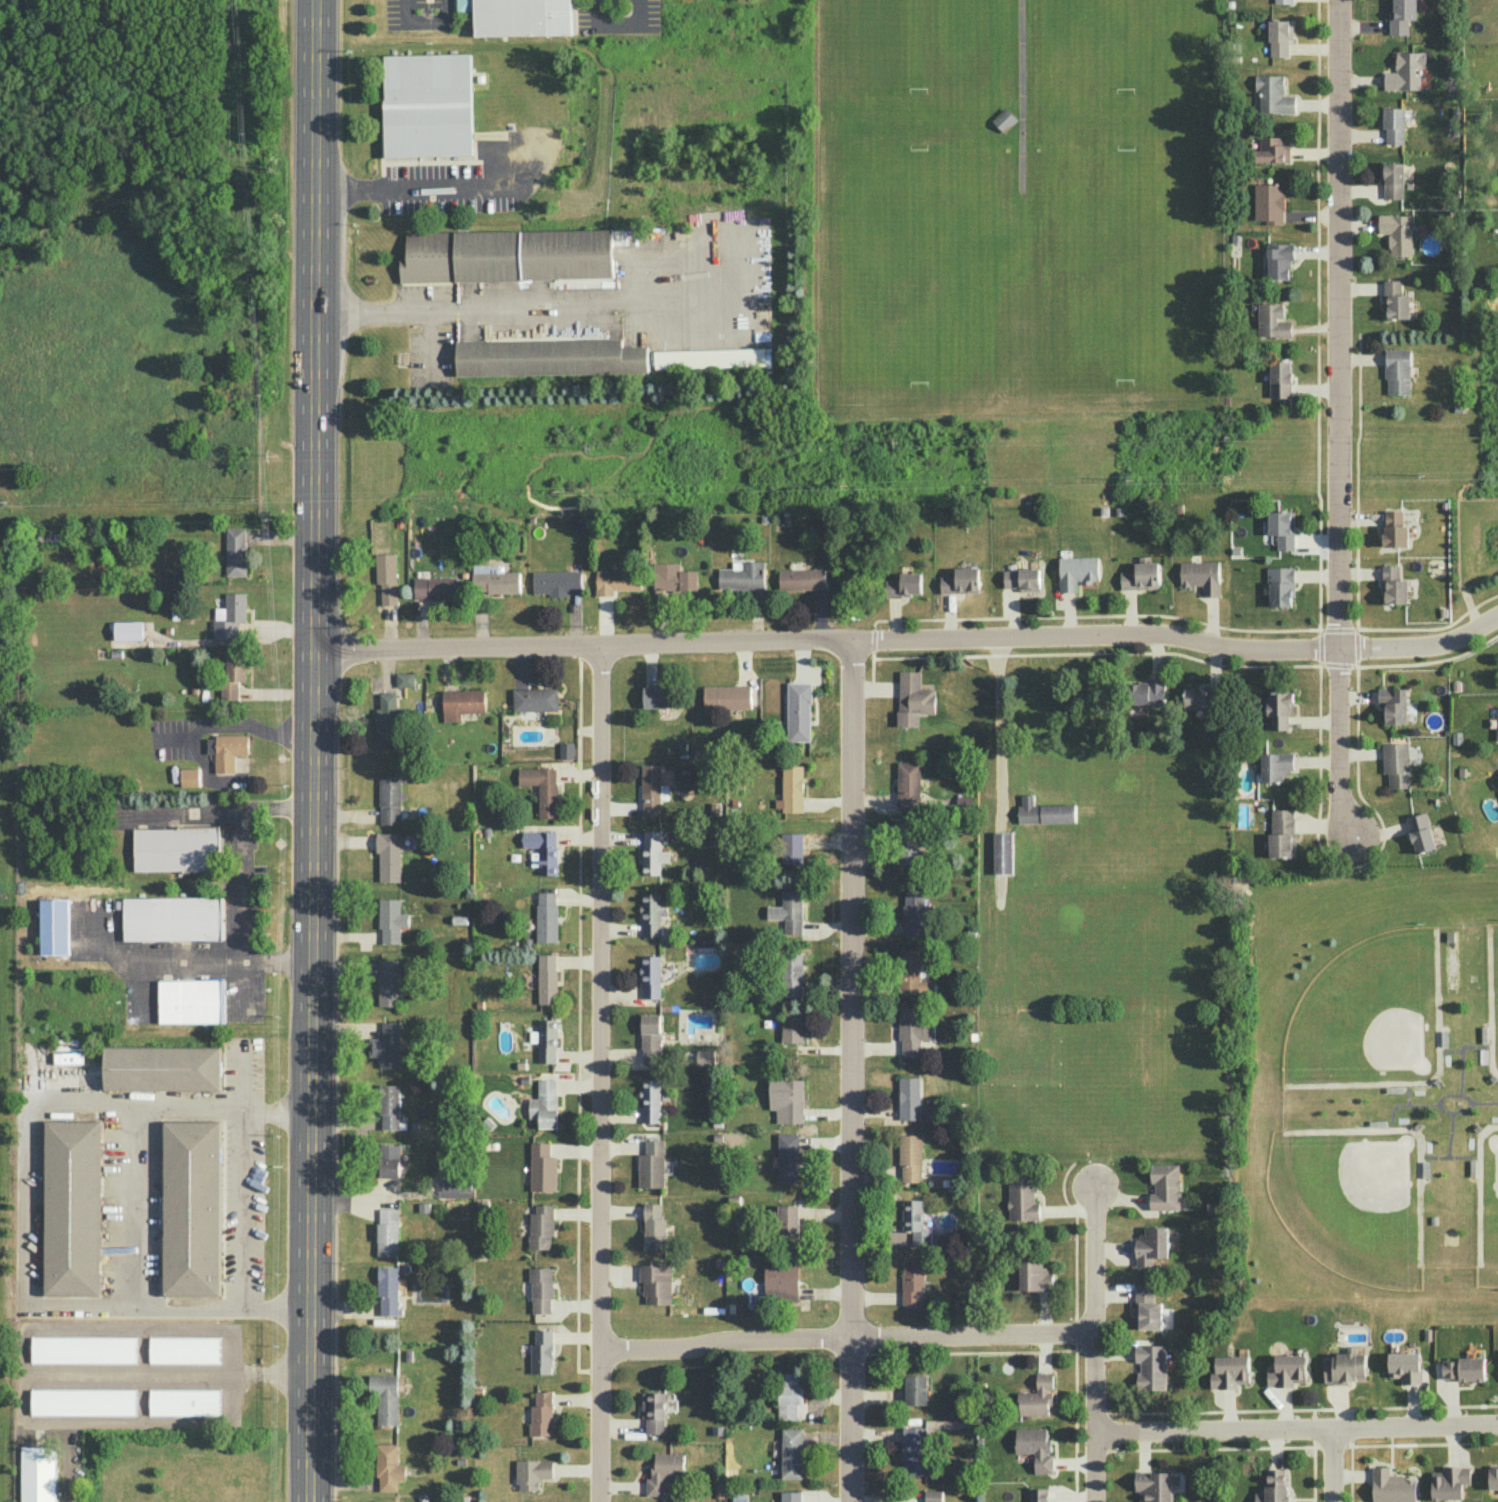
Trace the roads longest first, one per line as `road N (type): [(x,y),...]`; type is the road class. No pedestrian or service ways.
road 1 (secondary): [(323,0),(311,655),(309,1501)]
road 2 (residential): [(1340,651),(1253,655),(1143,634),(311,655)]
road 3 (residential): [(849,644),(849,1501)]
road 4 (residential): [(600,646),(600,1501)]
road 5 (residential): [(1338,0),(1340,819),(1352,839)]
road 6 (residential): [(602,1354),(1092,1334)]
road 7 (residential): [(1092,1435),(1497,1430)]
road 8 (residential): [(1093,1501),(1092,1188)]
road 9 (residential): [(1497,620),(1430,648),(1340,651)]

